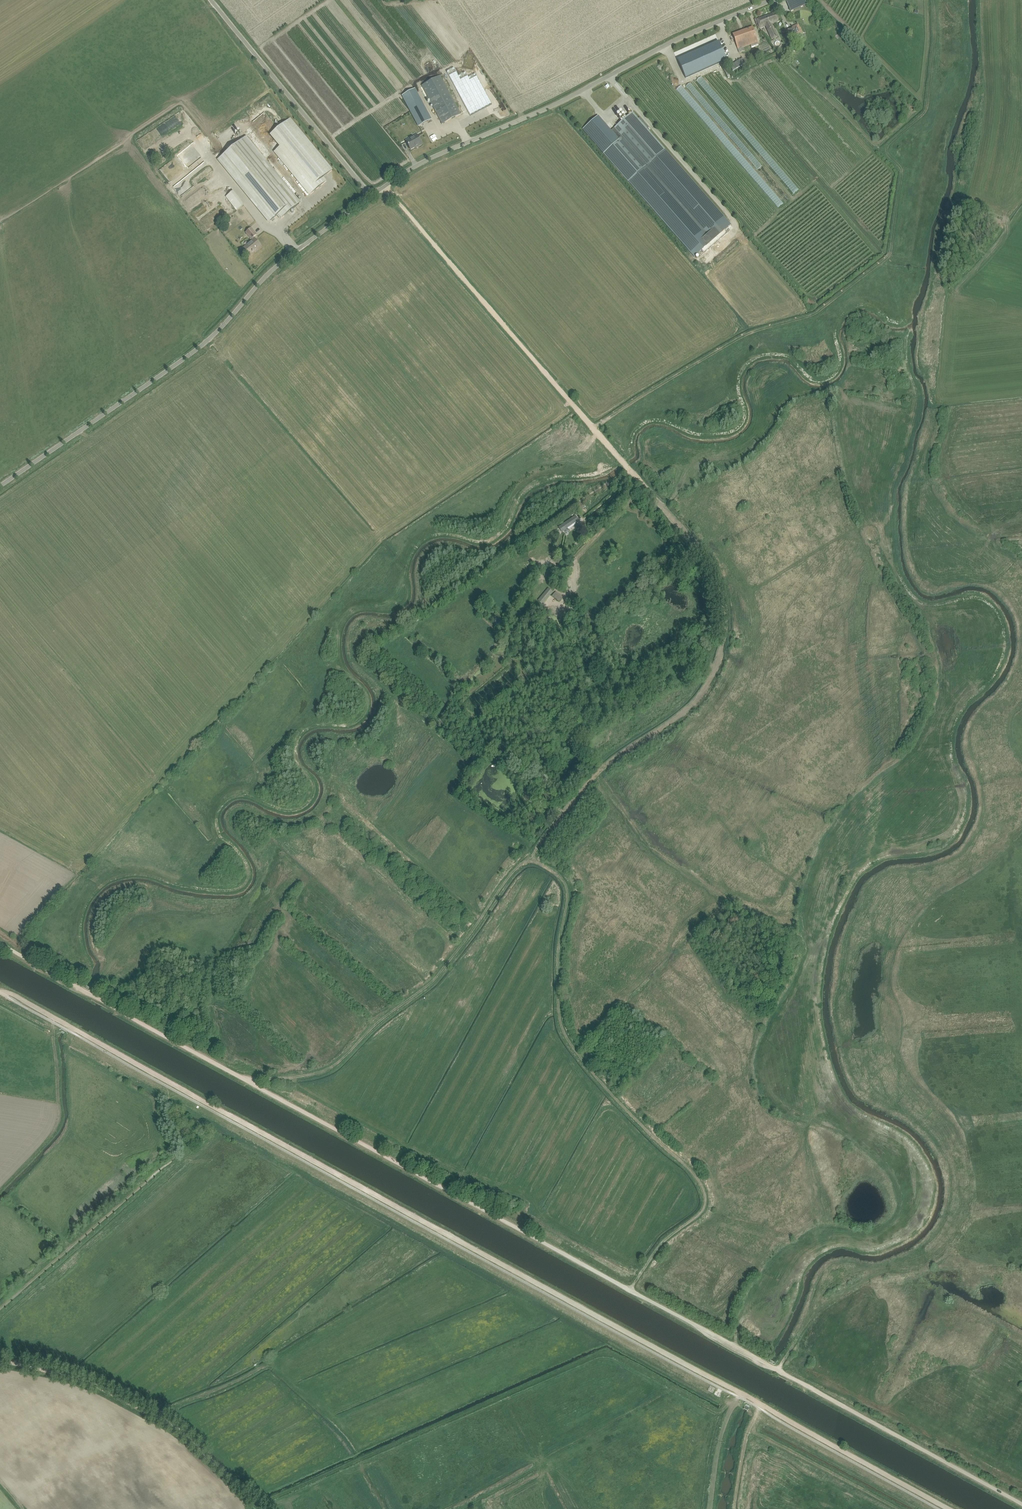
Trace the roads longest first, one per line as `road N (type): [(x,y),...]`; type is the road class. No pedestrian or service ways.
road 1 (track): [(594,426),(706,556),(719,583),(726,620),(707,688),(601,773),(437,978),(338,1063),(309,1076),(237,1076)]
road 2 (track): [(237,1076),(1021,1506)]
road 3 (track): [(954,1508),(174,1084)]
road 4 (track): [(631,1291),(664,1242),(700,1215),(705,1194),(694,1172),(611,1091),(566,1034),(560,952),(569,885),(532,859)]
road 5 (unclassified): [(0,487),(196,352),(293,253),(371,195)]
road 6 (unclassified): [(371,195),(430,158),(771,0)]
road 7 (track): [(384,186),(594,426)]
road 8 (track): [(264,1508),(147,1408),(68,1375),(0,1362)]
road 9 (track): [(0,944),(237,1076)]
road 10 (unclassified): [(371,195),(212,0)]
road 11 (track): [(174,1084),(19,995),(1,993)]

